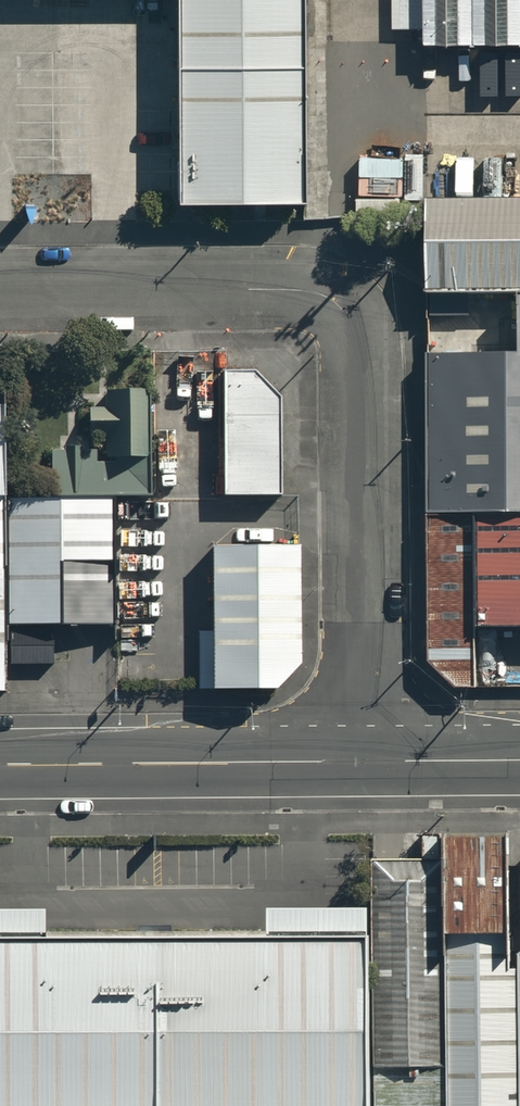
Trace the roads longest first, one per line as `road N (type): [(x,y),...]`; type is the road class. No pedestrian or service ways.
road 1 (unclassified): [(0,287),(316,292),(345,309),(355,334),(360,759)]
road 2 (tertiary): [(0,761),(360,759)]
road 3 (tertiary): [(360,759),(519,758)]

